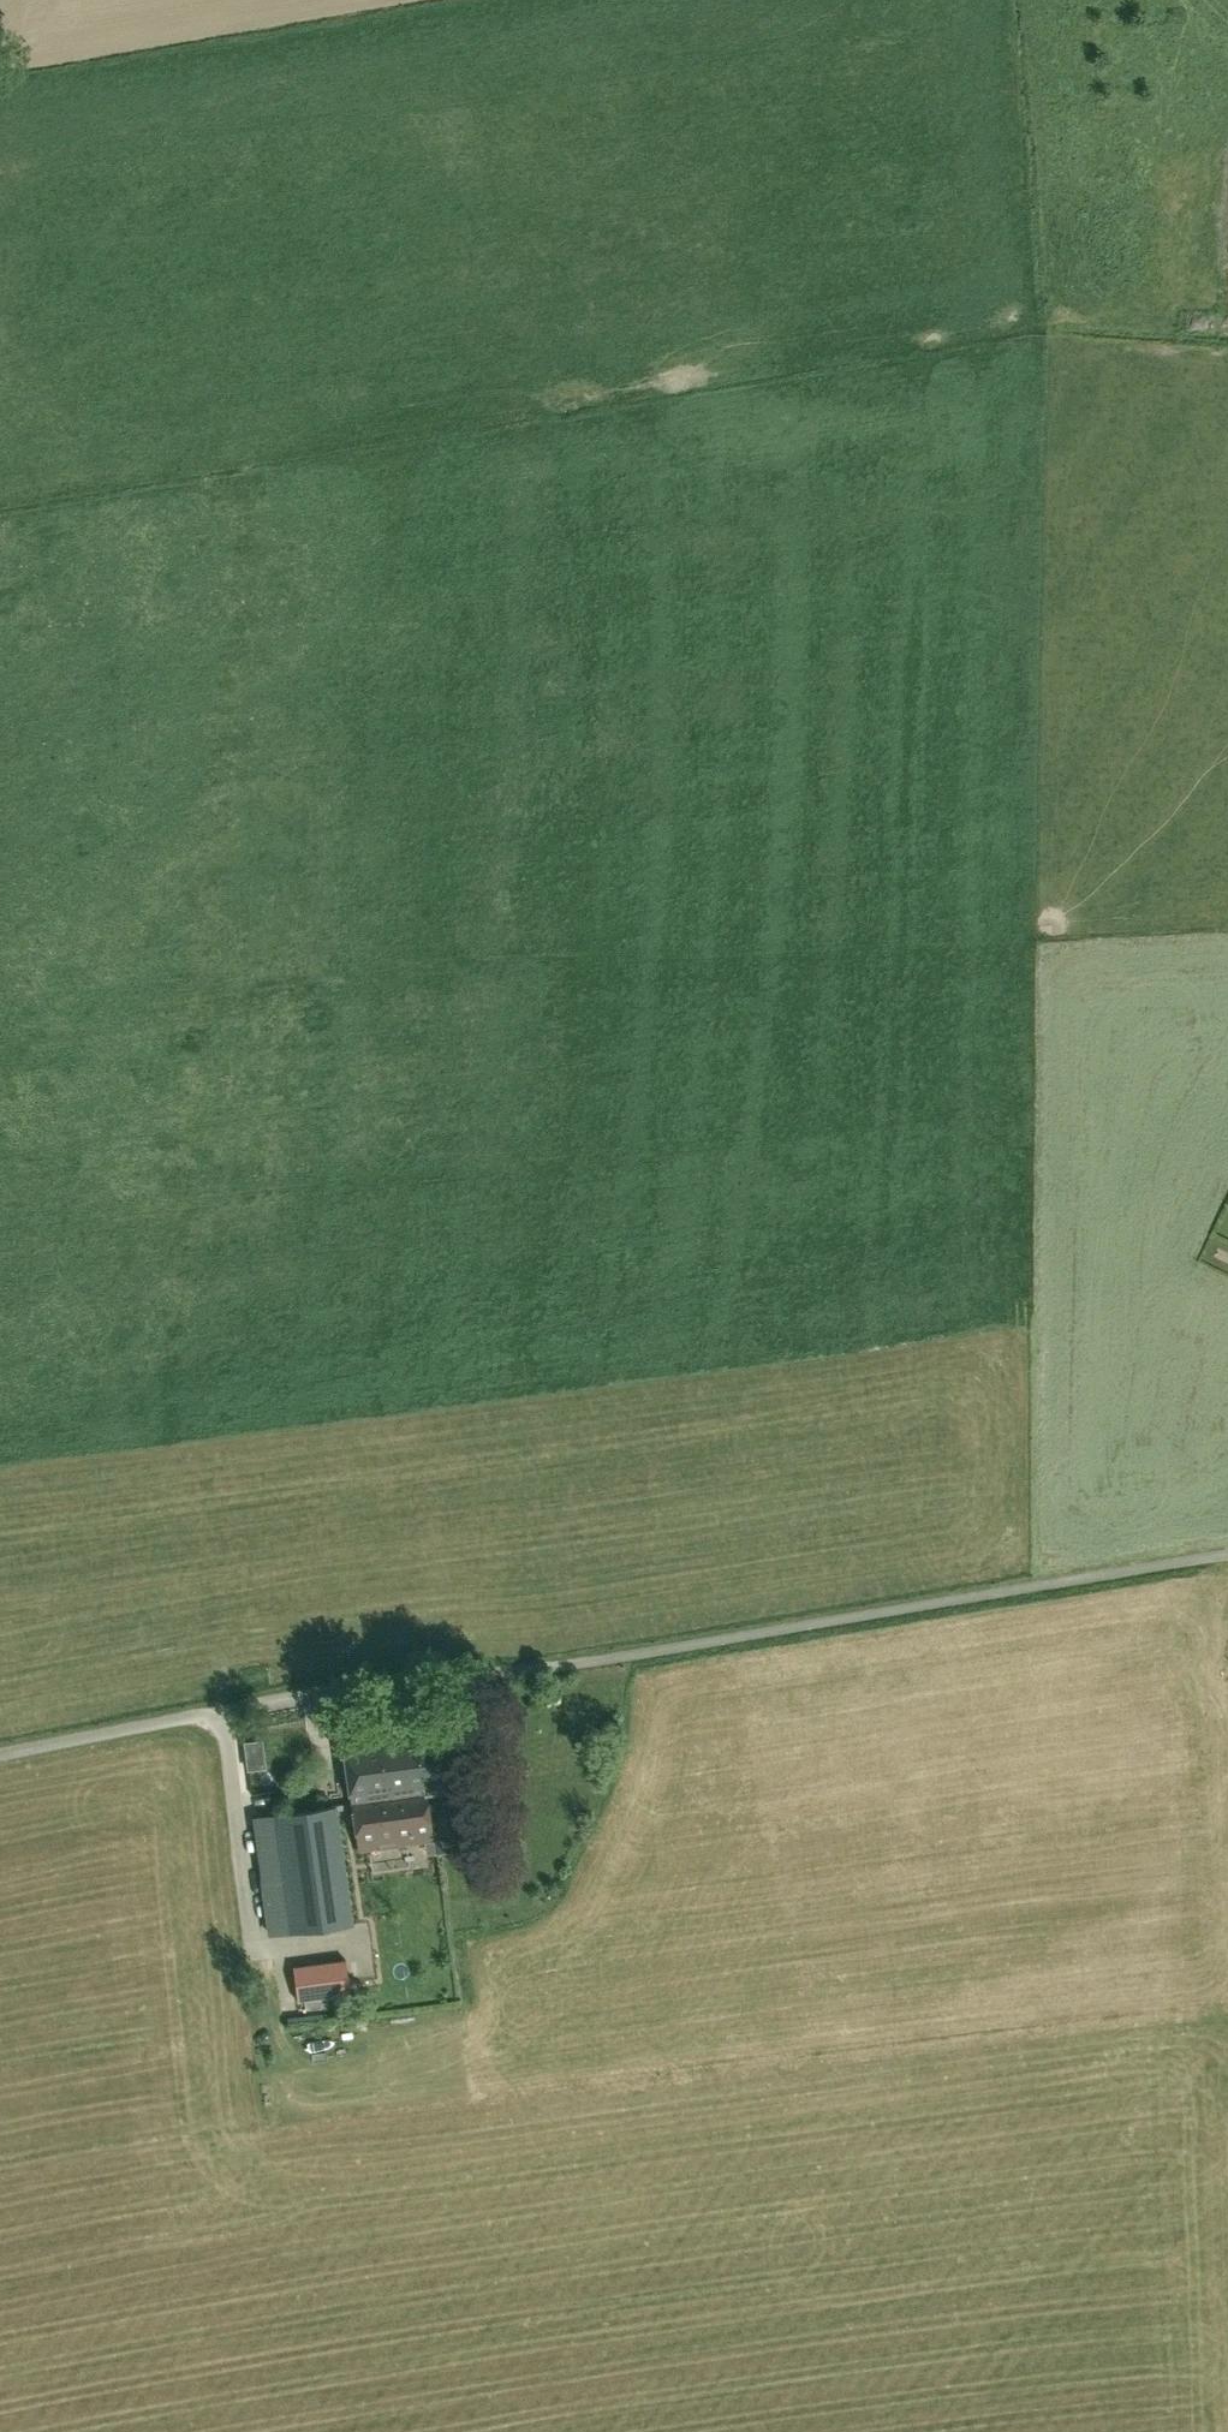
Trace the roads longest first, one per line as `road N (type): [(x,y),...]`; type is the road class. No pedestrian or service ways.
road 1 (unclassified): [(0,1753),(304,1697),(1227,1555)]

